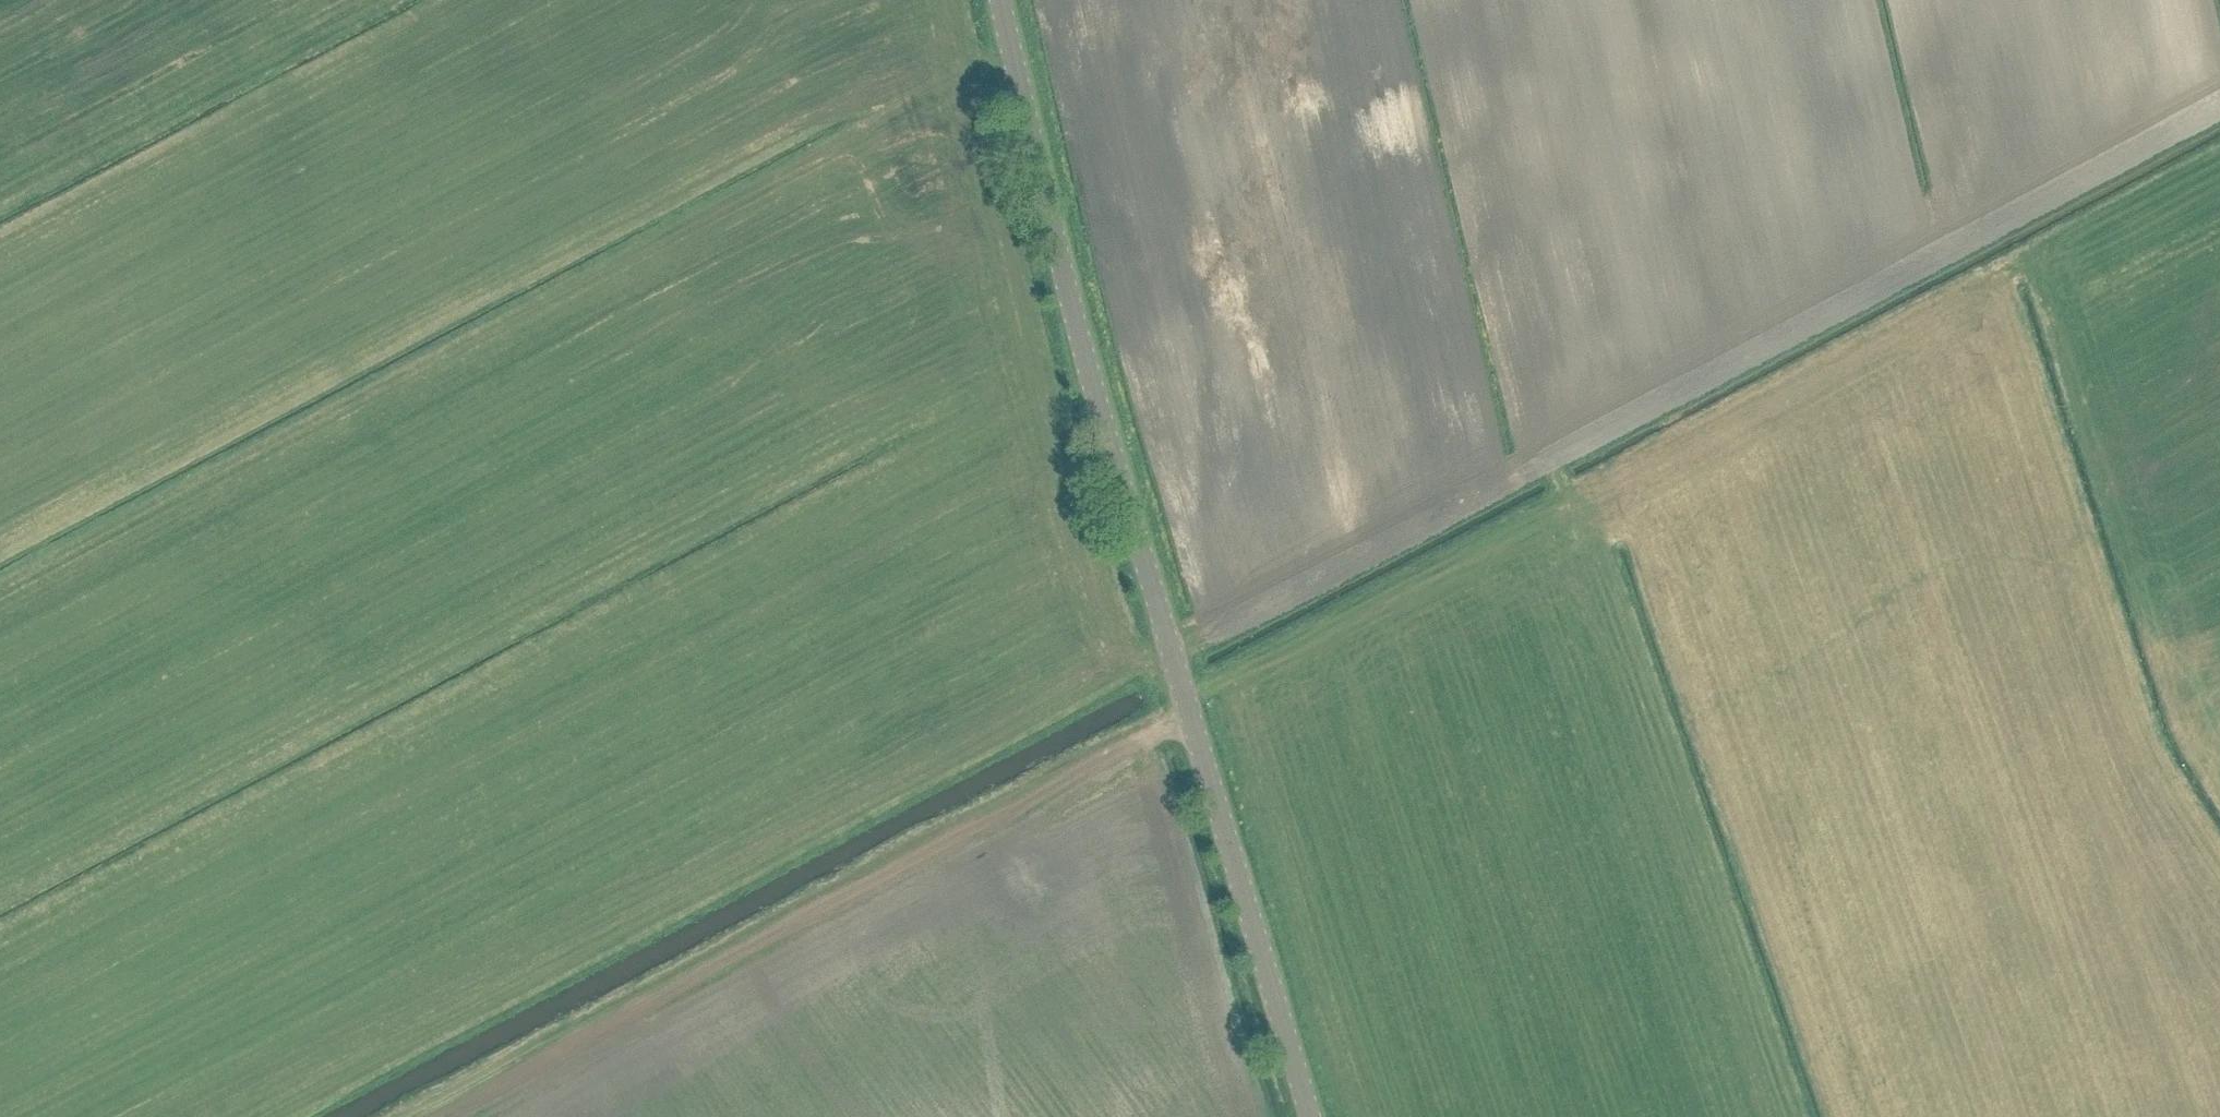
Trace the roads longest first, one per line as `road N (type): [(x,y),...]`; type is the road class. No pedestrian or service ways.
road 1 (unclassified): [(1304,1116),(1077,339),(996,0)]

